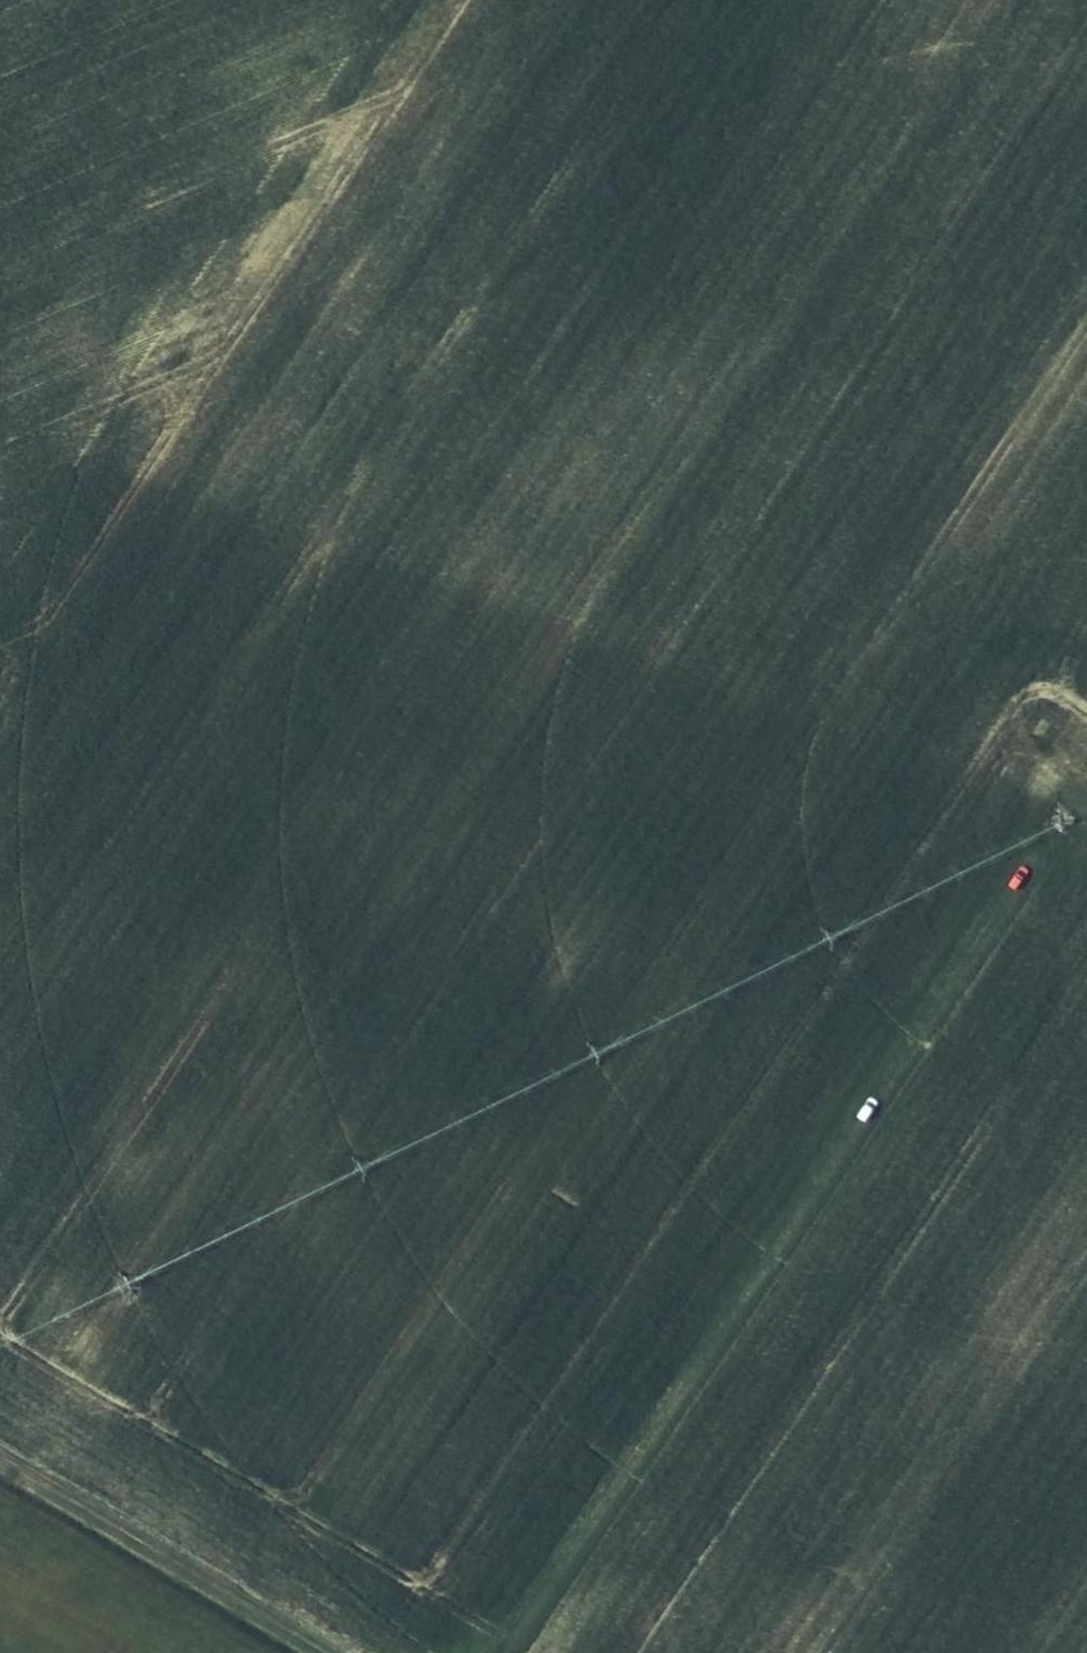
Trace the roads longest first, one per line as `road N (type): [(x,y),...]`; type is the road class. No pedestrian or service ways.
road 1 (track): [(0,1438),(359,1652)]

